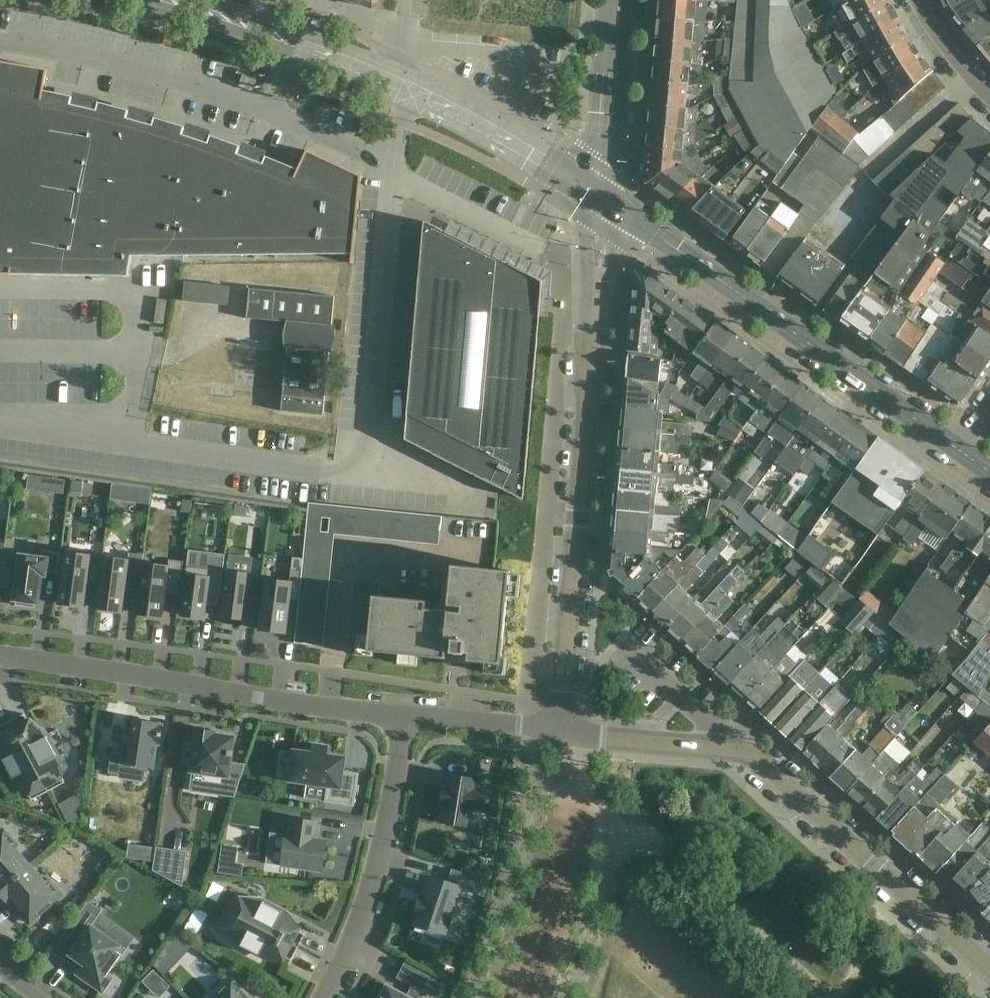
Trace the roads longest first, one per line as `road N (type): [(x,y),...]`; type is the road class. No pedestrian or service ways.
road 1 (tertiary): [(559,731),(597,192)]
road 2 (tertiary): [(989,974),(747,753),(559,731)]
road 3 (secondary): [(955,451),(597,192)]
road 4 (residential): [(400,717),(0,658)]
road 5 (residential): [(400,717),(394,791),(372,884),(322,997)]
road 6 (secondary): [(404,86),(151,0)]
road 7 (secondary): [(597,192),(404,86)]
road 8 (secondary): [(597,192),(611,0)]
road 9 (residential): [(559,731),(400,717)]
road 10 (residential): [(989,102),(912,0)]

